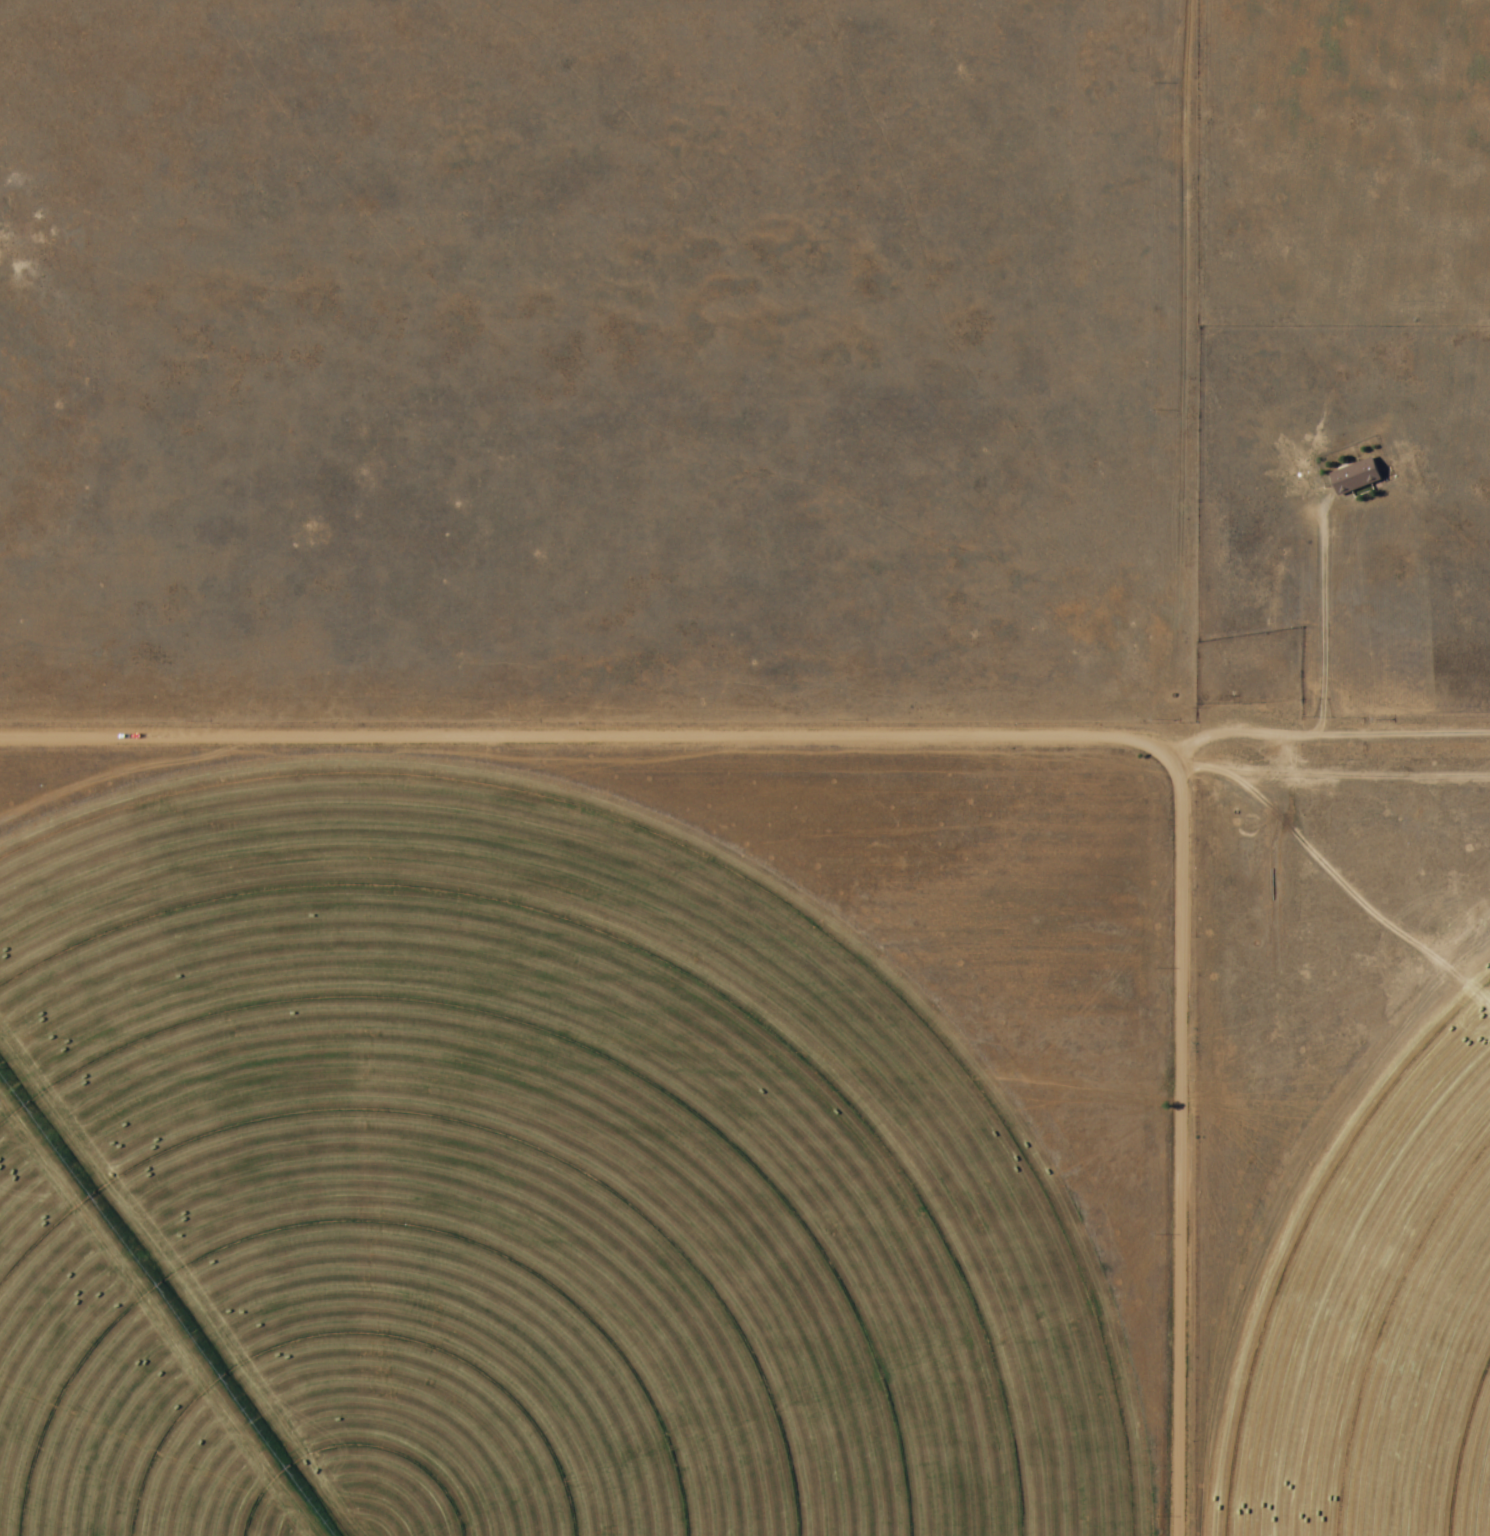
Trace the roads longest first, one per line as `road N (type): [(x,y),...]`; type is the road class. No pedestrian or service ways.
road 1 (residential): [(1182,1535),(1165,0)]
road 2 (residential): [(1167,710),(0,733)]
road 3 (residential): [(1167,710),(1489,711)]

